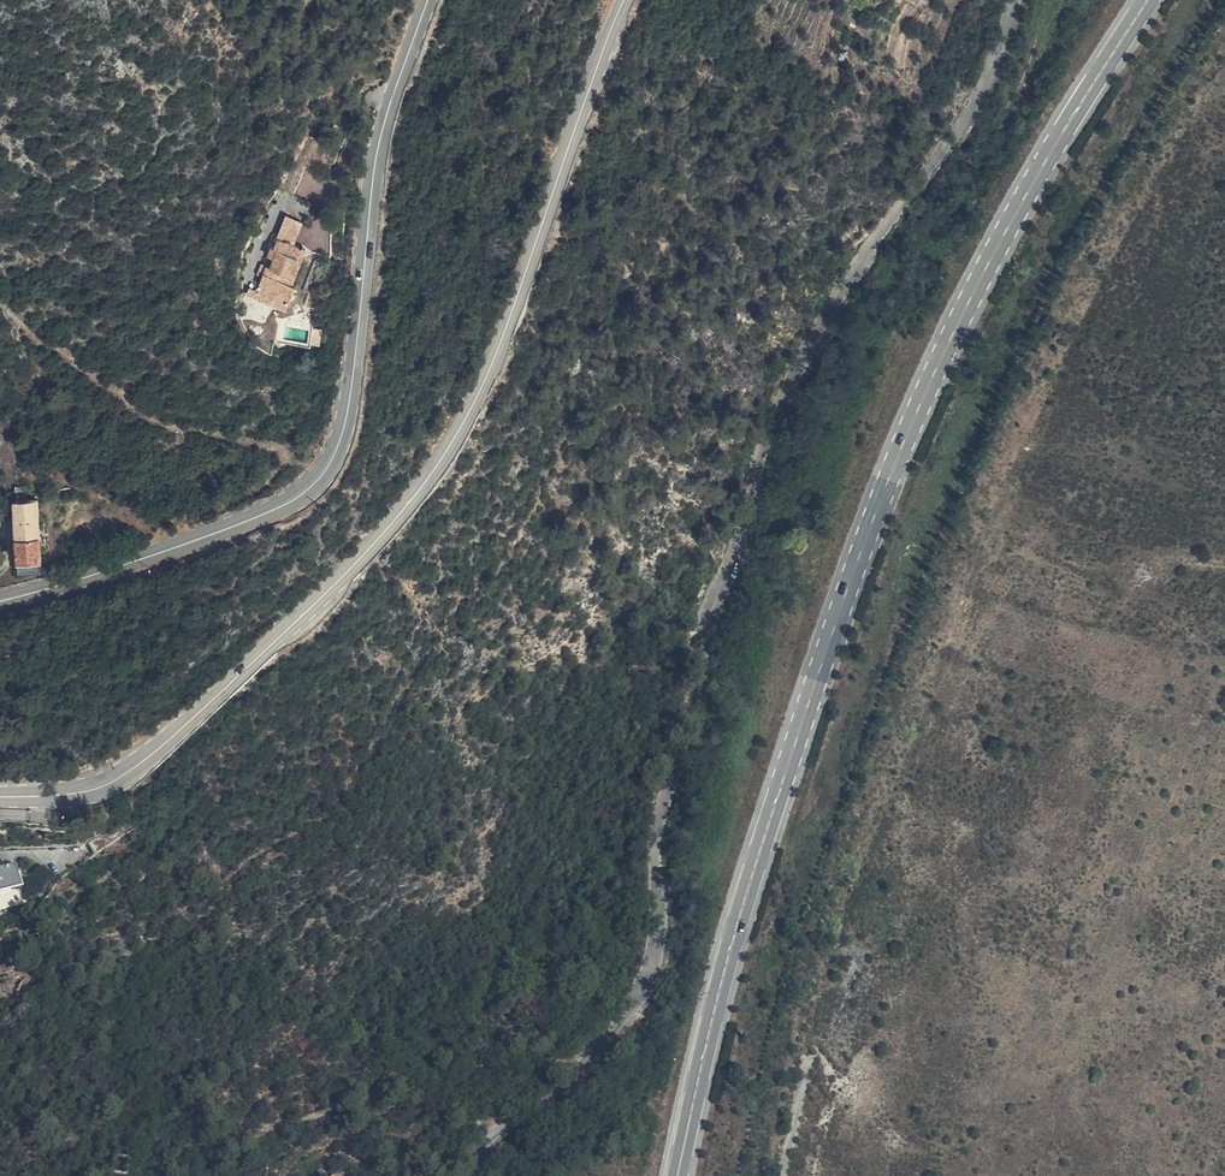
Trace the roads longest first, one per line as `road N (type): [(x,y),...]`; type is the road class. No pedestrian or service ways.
road 1 (primary): [(1148,0),(976,288),(881,501),(733,944),(680,1175)]
road 2 (unclassified): [(590,1061),(645,993),(659,955),(662,804),(698,653),(818,323),(982,86),(1019,0)]
road 3 (secondary): [(624,0),(493,364),(421,490),(308,612),(127,775),(52,797),(0,795)]
road 4 (secondary): [(0,603),(232,529),(295,498),(327,467),(351,390),(375,165),(427,0)]

